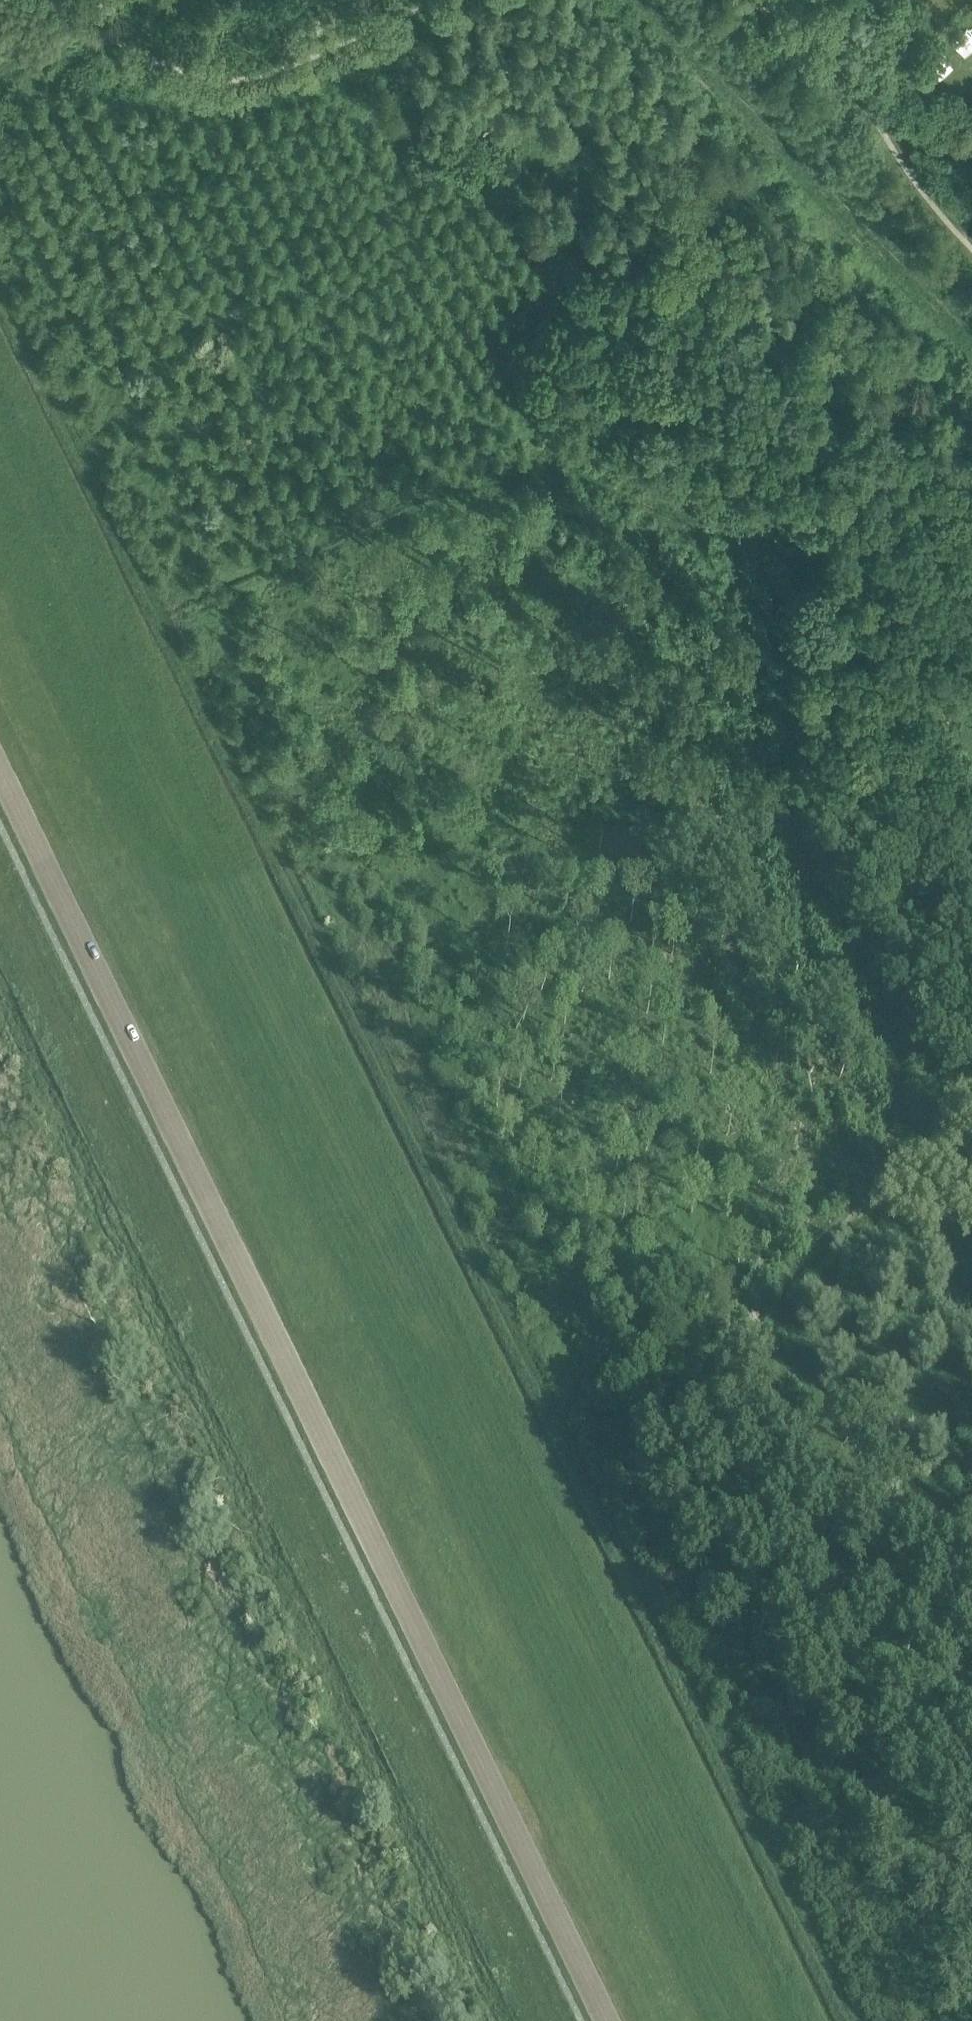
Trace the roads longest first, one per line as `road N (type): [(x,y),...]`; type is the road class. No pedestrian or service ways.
road 1 (tertiary): [(608,2020),(0,772)]

